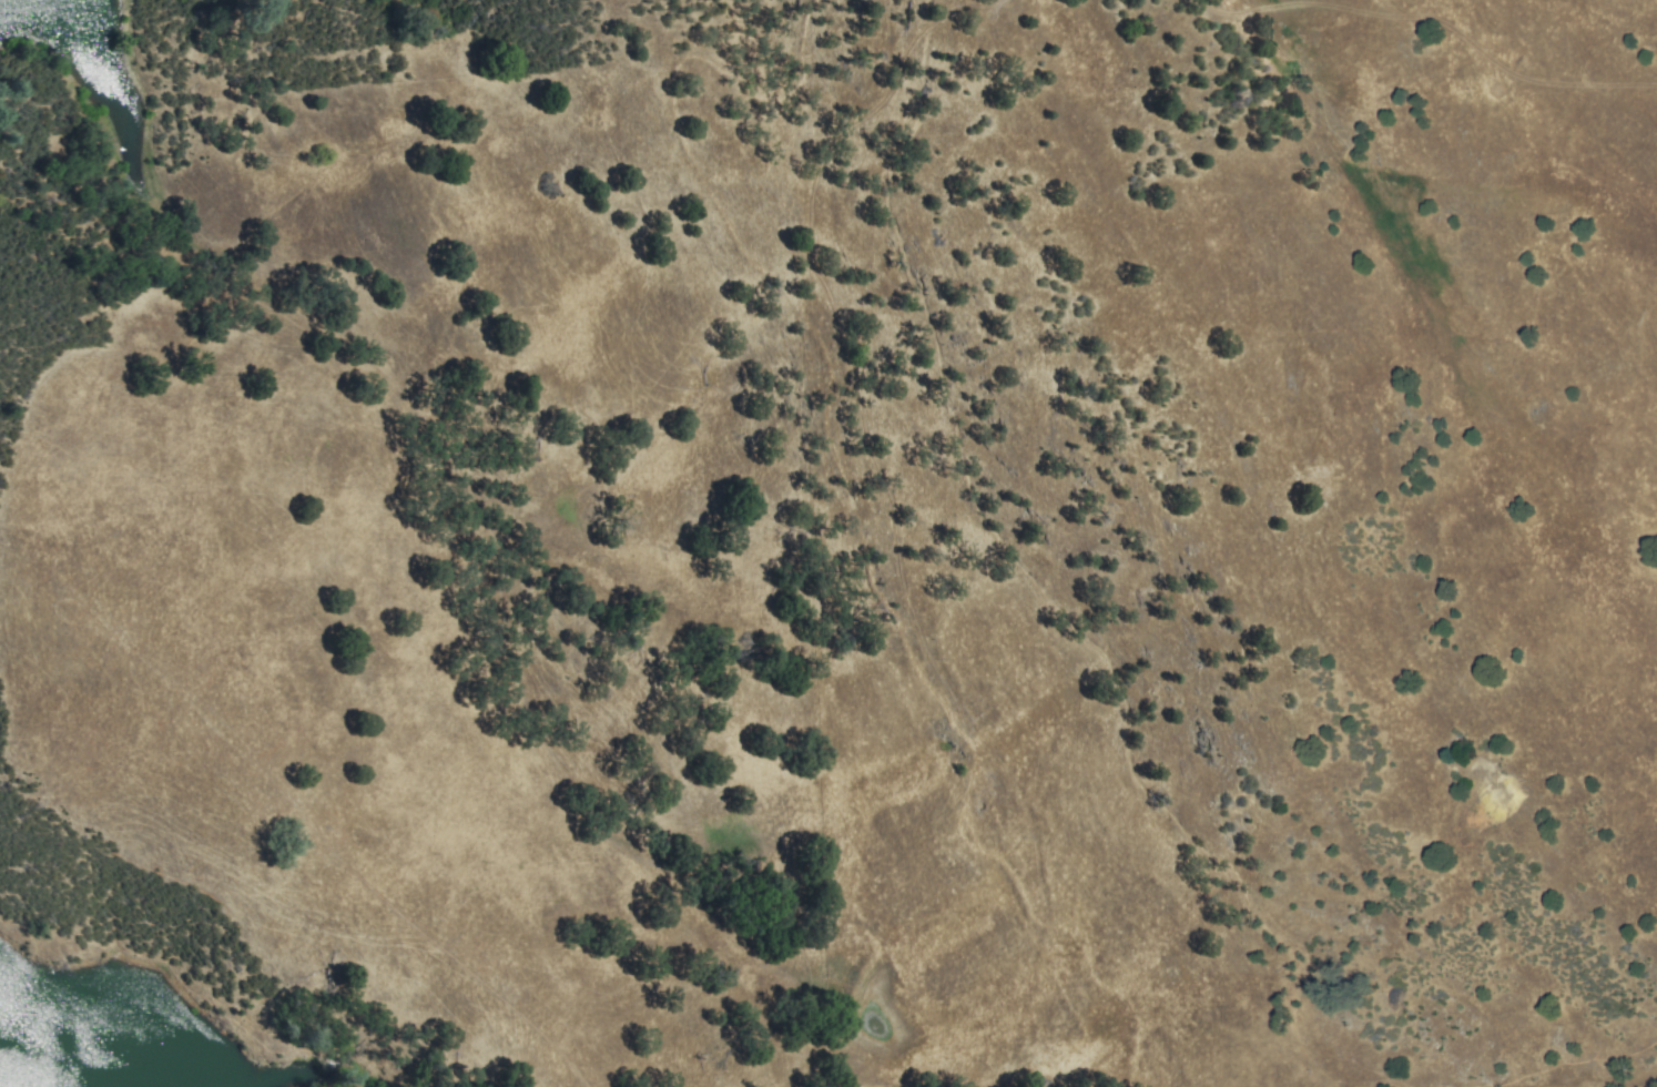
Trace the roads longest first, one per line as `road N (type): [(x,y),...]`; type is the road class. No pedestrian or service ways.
road 1 (track): [(1209,0),(1431,11),(1497,52),(1584,71),(1656,73)]

